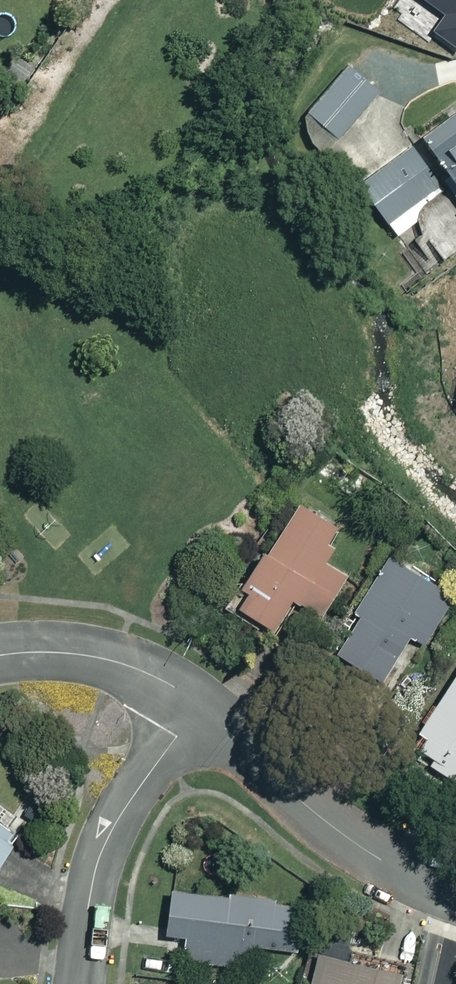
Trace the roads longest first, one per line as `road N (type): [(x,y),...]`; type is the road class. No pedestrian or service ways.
road 1 (residential): [(200,705),(348,839),(455,892)]
road 2 (residential): [(200,705),(129,797),(103,846),(76,983)]
road 3 (residential): [(0,655),(82,654),(129,665),(200,705)]

